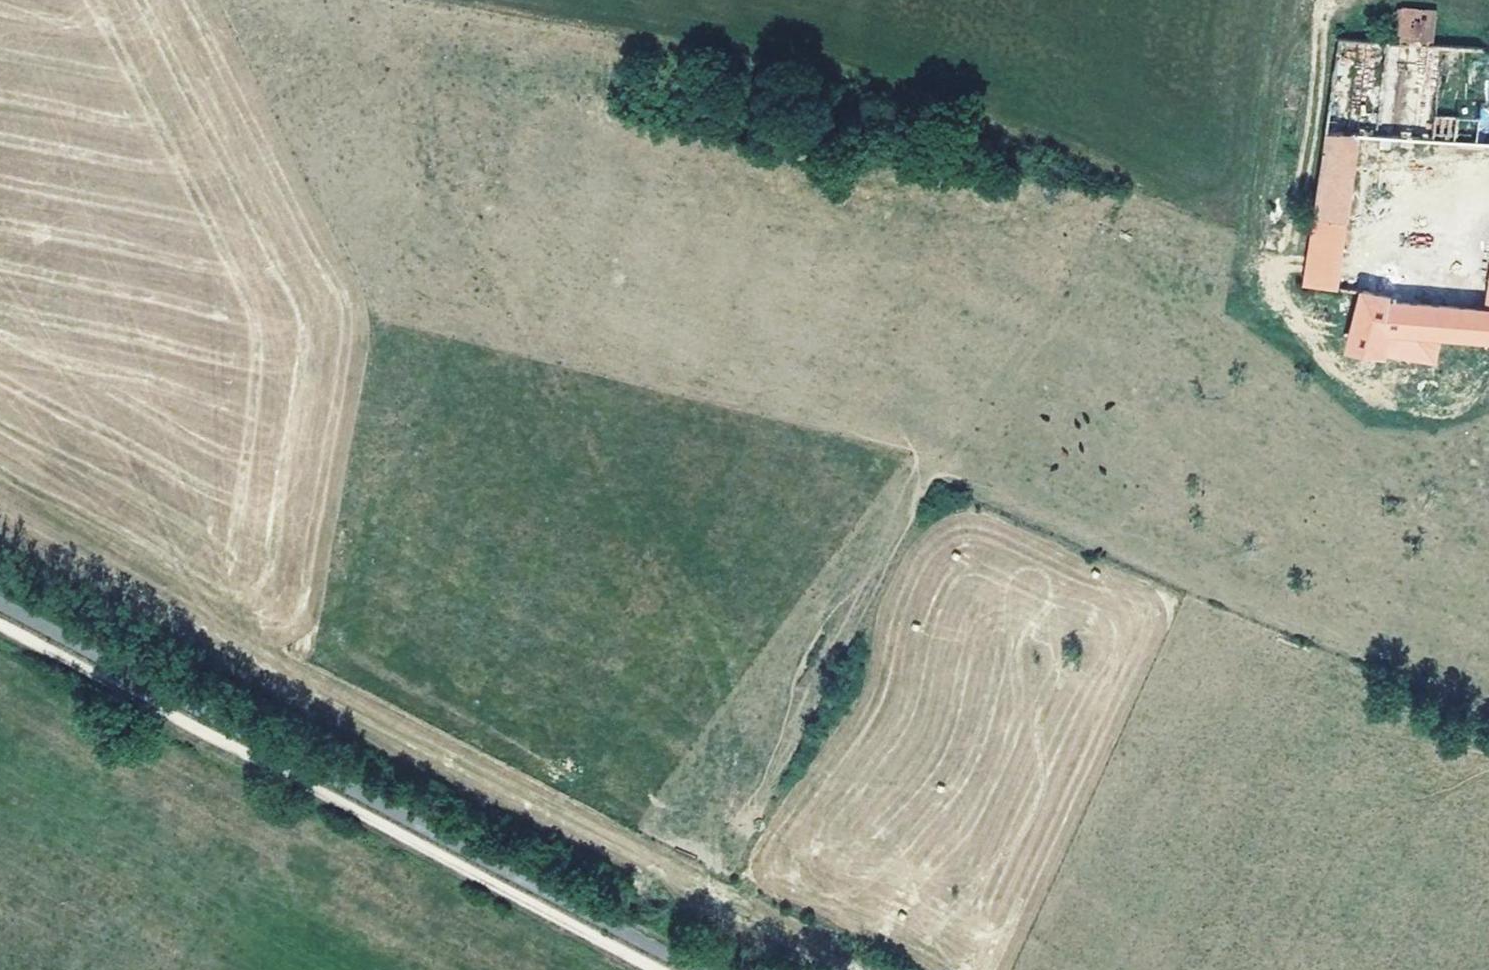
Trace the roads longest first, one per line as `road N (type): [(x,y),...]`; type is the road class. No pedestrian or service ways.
road 1 (track): [(0,521),(851,969)]

